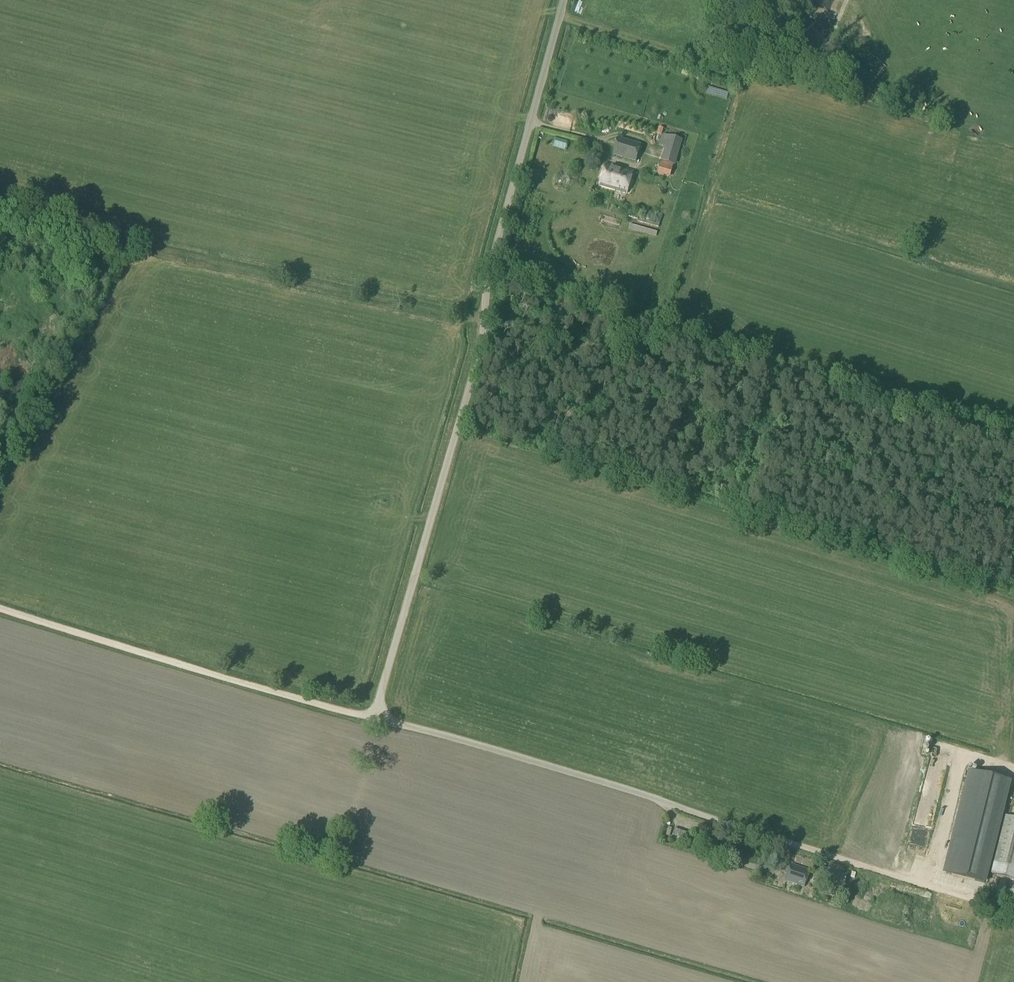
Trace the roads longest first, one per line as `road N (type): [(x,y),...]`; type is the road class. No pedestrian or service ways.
road 1 (track): [(0,608),(880,866)]
road 2 (unclassified): [(375,718),(479,353),(487,279),(563,0)]
road 3 (track): [(0,214),(484,322)]

